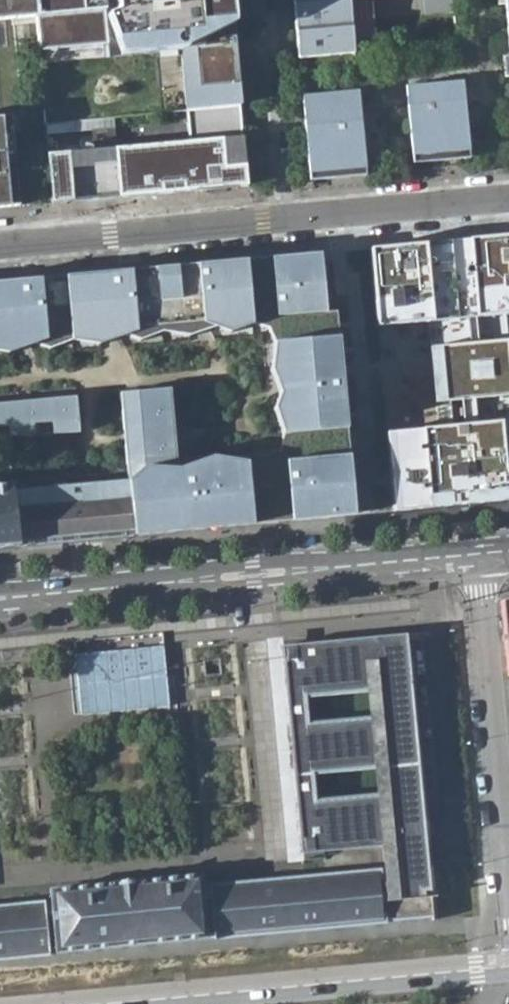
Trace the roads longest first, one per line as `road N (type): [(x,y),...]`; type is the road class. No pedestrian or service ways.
road 1 (primary): [(476,554),(0,598)]
road 2 (primary): [(98,1003),(508,965)]
road 3 (secondary): [(476,554),(508,900)]
road 4 (residential): [(281,221),(0,247)]
road 5 (residential): [(508,200),(281,221)]
road 6 (residential): [(263,0),(281,221)]

